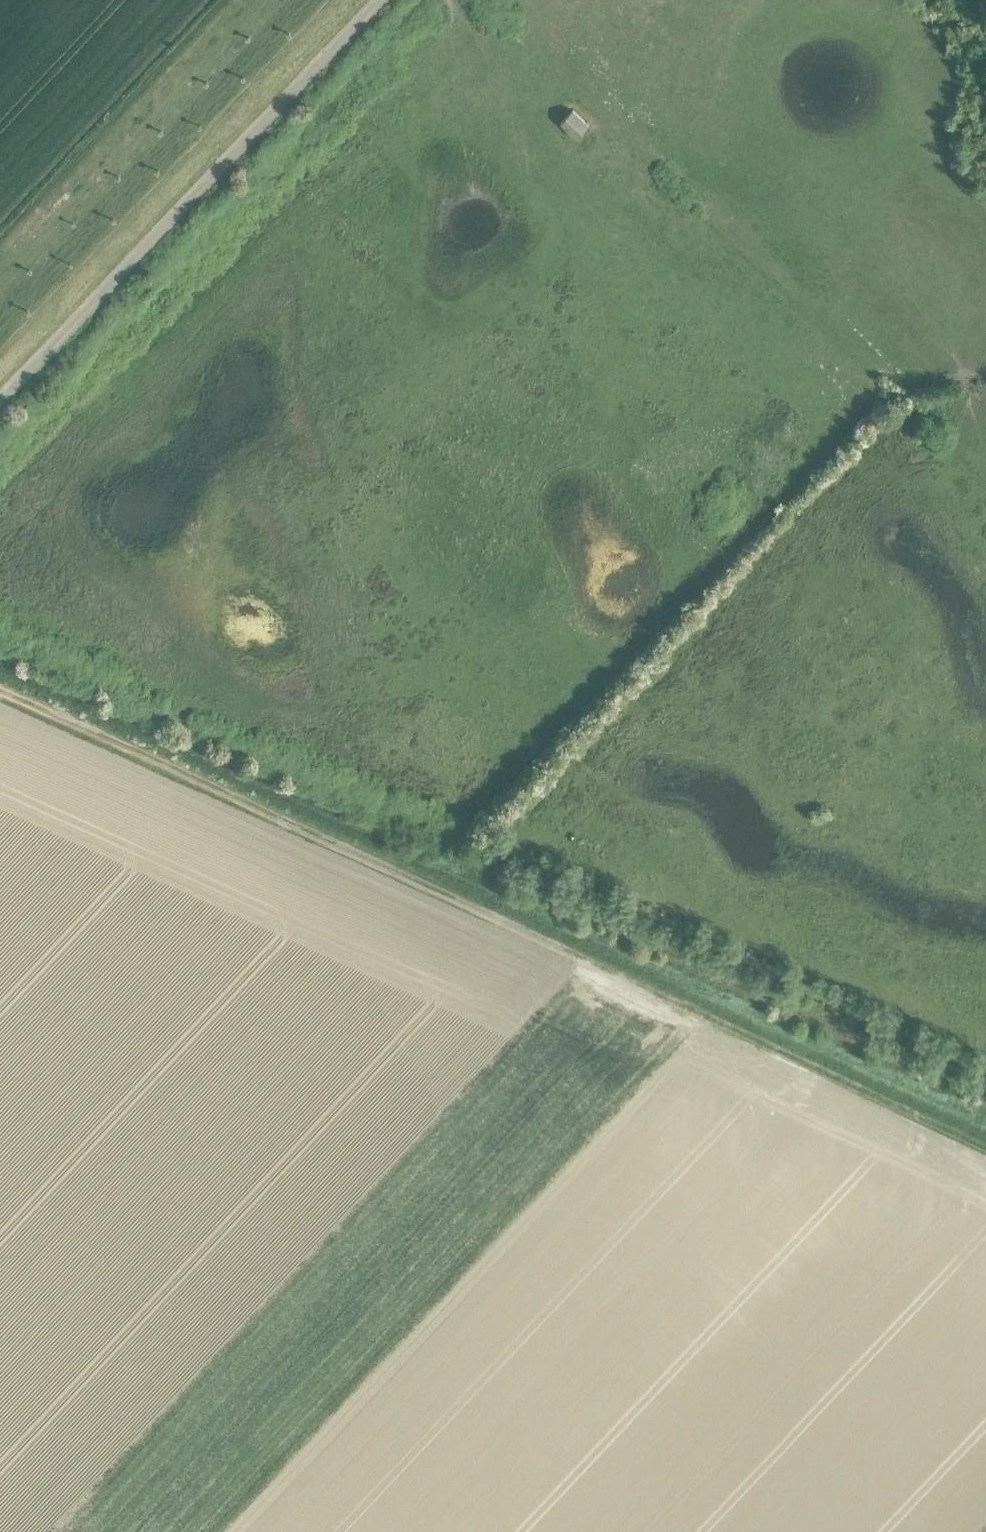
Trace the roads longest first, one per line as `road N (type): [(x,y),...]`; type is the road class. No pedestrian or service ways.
road 1 (track): [(985,1146),(0,690)]
road 2 (track): [(0,401),(380,0)]

